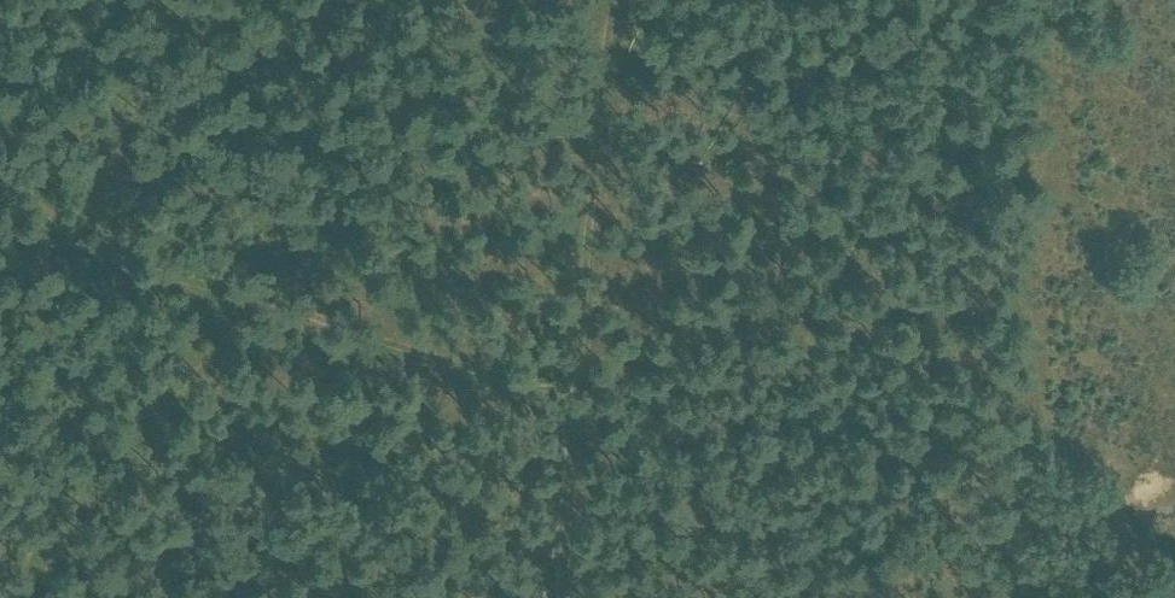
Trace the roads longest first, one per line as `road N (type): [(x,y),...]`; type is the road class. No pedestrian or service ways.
road 1 (track): [(612,0),(546,597)]

